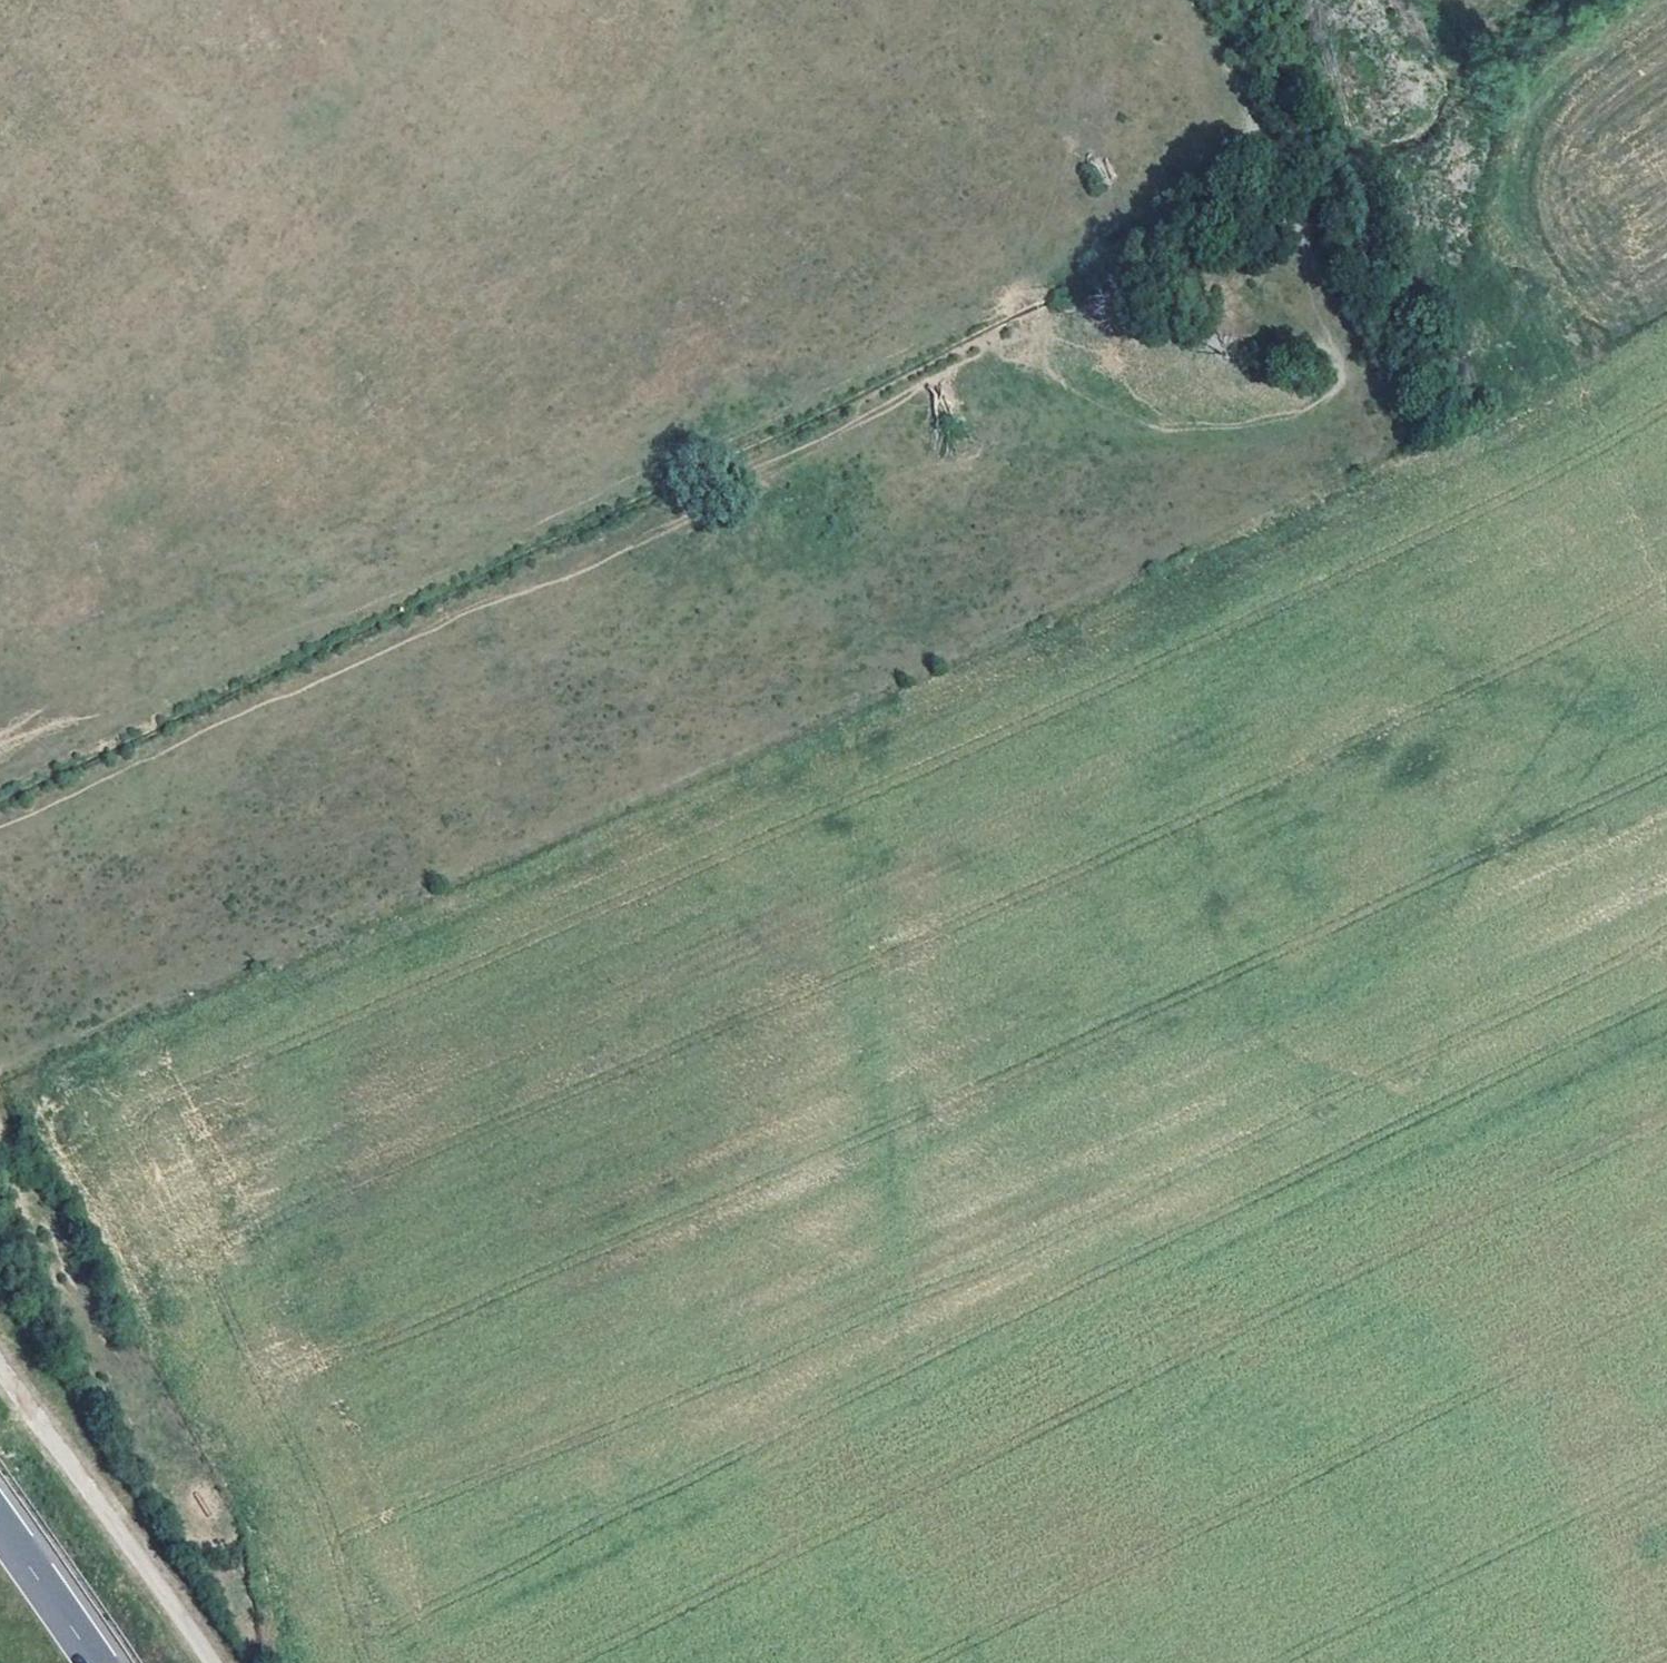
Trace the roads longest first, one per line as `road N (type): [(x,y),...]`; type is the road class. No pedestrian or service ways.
road 1 (track): [(0,1363),(211,1662)]
road 2 (motorway): [(102,1662),(0,1515)]

